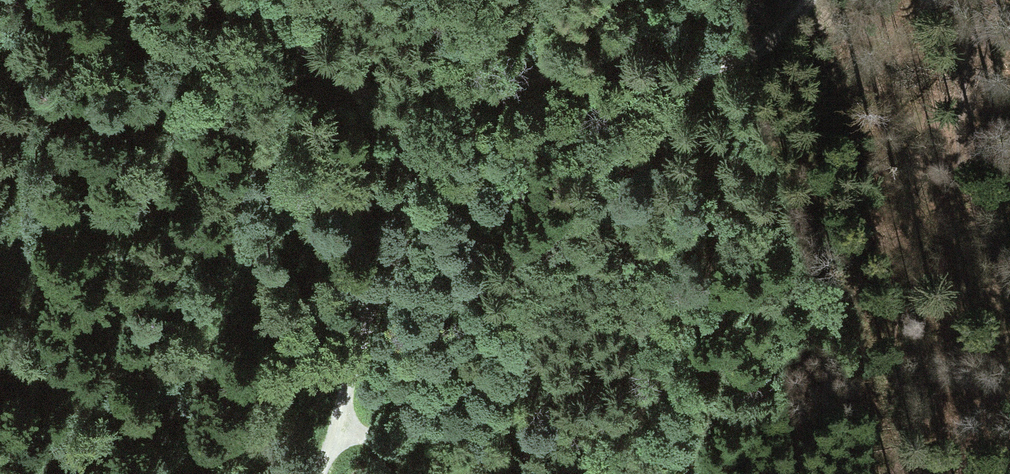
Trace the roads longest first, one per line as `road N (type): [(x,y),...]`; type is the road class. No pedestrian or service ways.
road 1 (track): [(807,0),(756,54),(711,72),(579,68),(526,76),(478,103),(411,158)]
road 2 (track): [(616,473),(508,447),(334,427)]
road 3 (track): [(411,158),(334,427)]
road 4 (track): [(248,0),(379,110),(411,158)]

